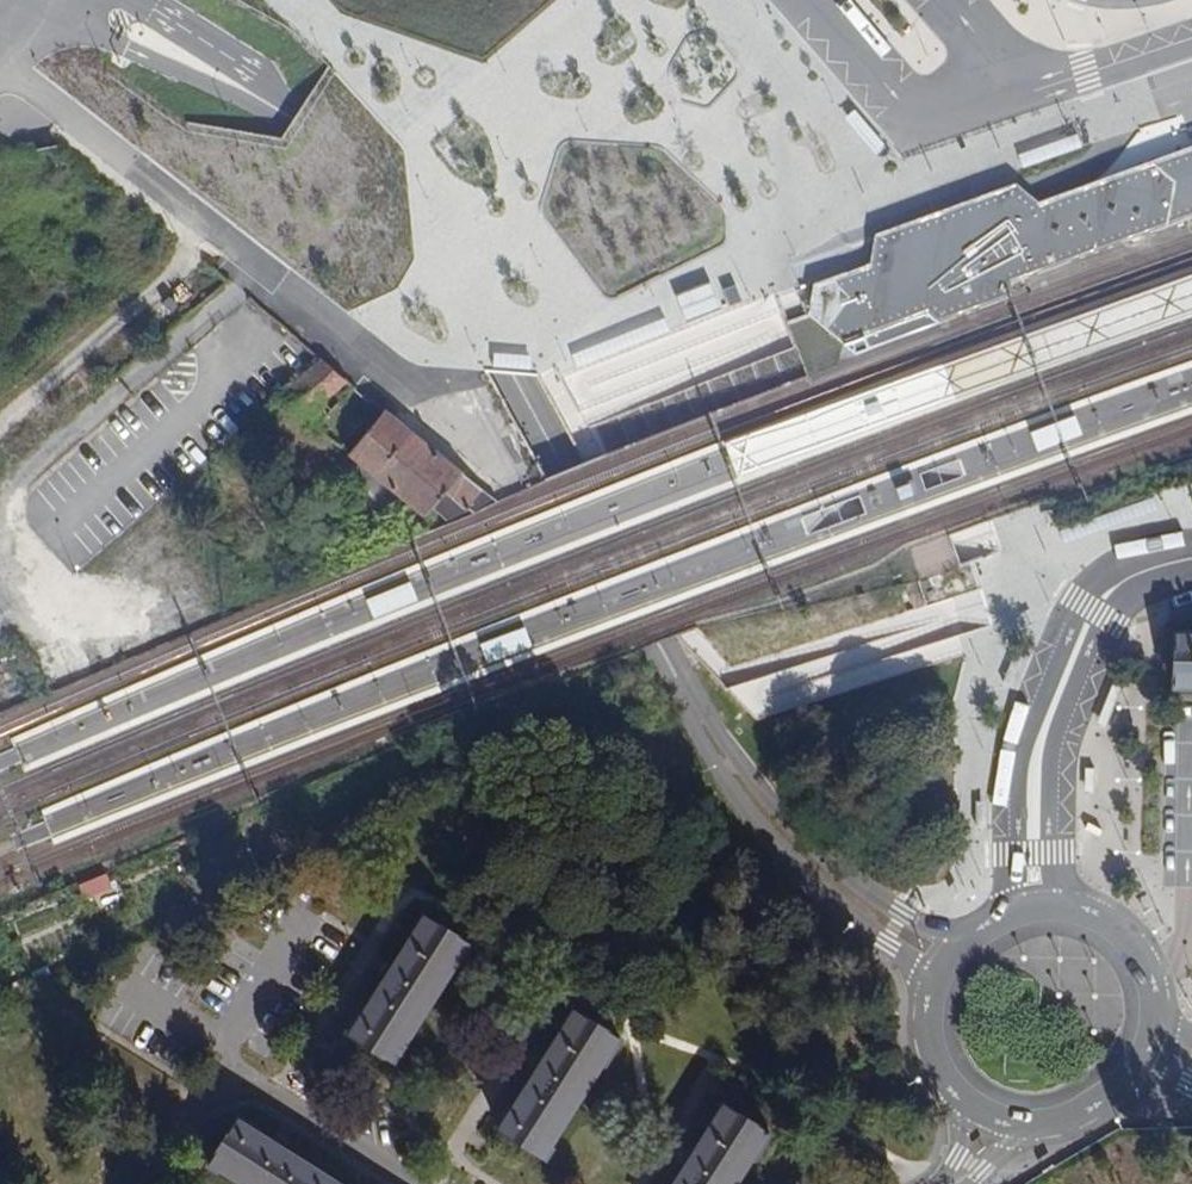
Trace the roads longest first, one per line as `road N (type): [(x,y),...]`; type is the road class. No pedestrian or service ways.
road 1 (tertiary): [(277,112),(391,202),(476,309),(659,650)]
road 2 (tertiary): [(659,650),(694,732),(751,820),(815,889),(884,942),(937,1012)]
road 3 (tertiary): [(966,943),(900,914),(808,842),(744,775),(659,650)]
road 4 (tertiary): [(1028,910),(1038,754),(1073,658),(1096,610),(1117,590),(1191,563)]
road 5 (residential): [(406,1183),(246,1084),(151,1133),(111,1183)]
road 6 (tertiary): [(37,6),(277,112)]
road 7 (tertiary): [(1151,1046),(1148,981),(1131,950),(1071,912),(1028,910)]
road 8 (tertiary): [(996,1114),(1027,1124),(1090,1117),(1117,1099),(1151,1046)]
road 9 (tertiary): [(277,112),(251,69),(135,0)]
road 10 (tertiary): [(937,1012),(952,1071),(996,1114)]

